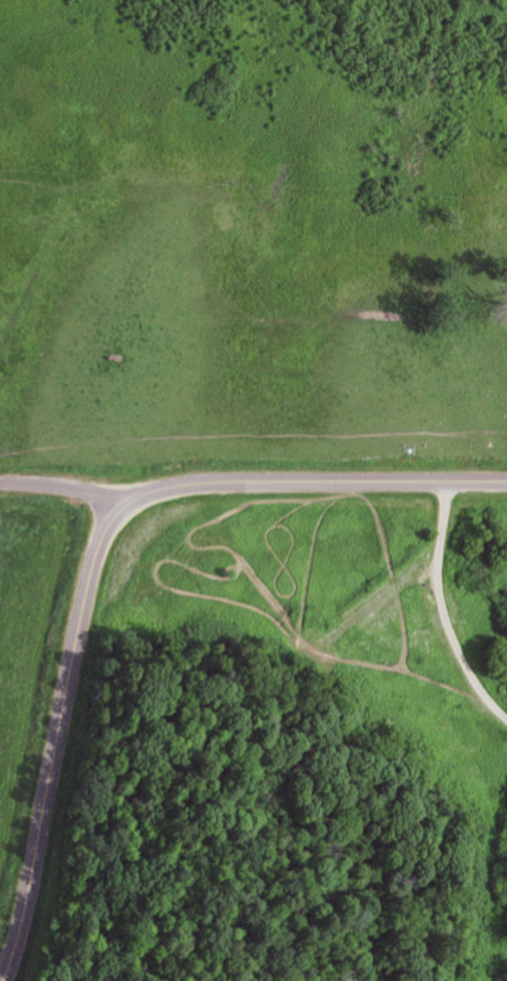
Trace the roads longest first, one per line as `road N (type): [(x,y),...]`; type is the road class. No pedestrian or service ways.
road 1 (secondary): [(506,476),(218,478),(127,500),(95,555),(0,976)]
road 2 (residential): [(127,500),(47,478),(0,478)]

